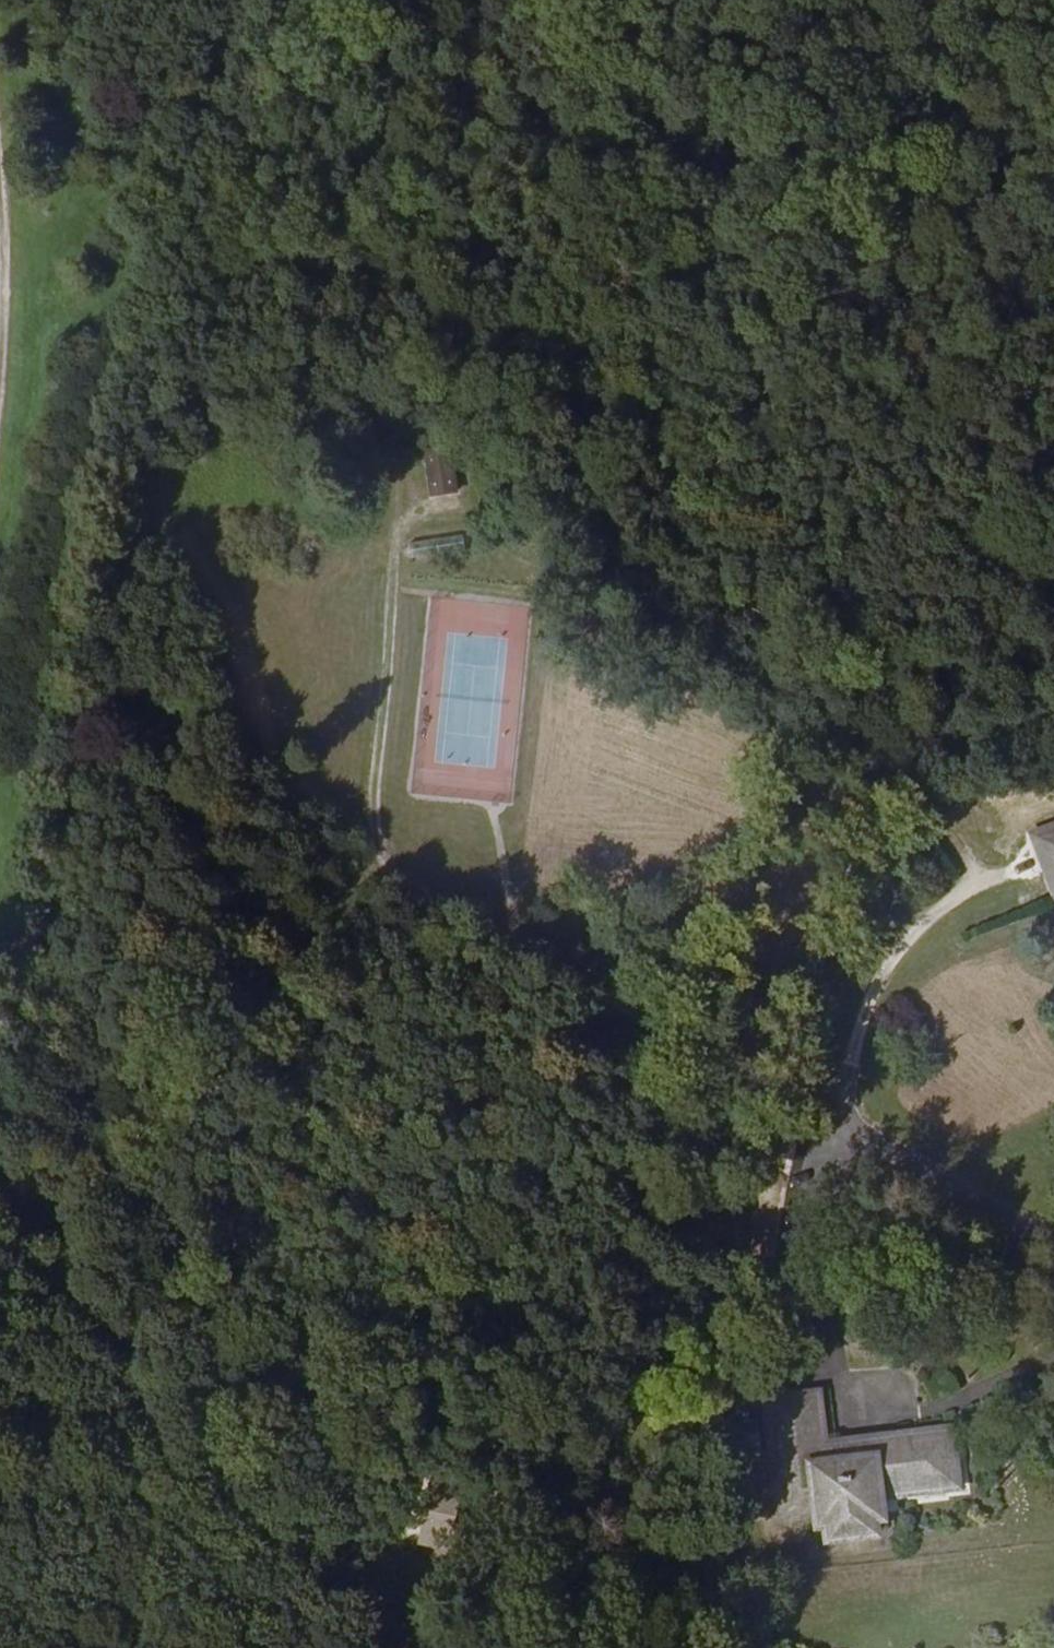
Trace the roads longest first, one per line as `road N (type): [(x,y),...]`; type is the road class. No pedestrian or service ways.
road 1 (track): [(1053,1238),(289,823),(0,714)]
road 2 (track): [(0,461),(11,295),(0,103)]

